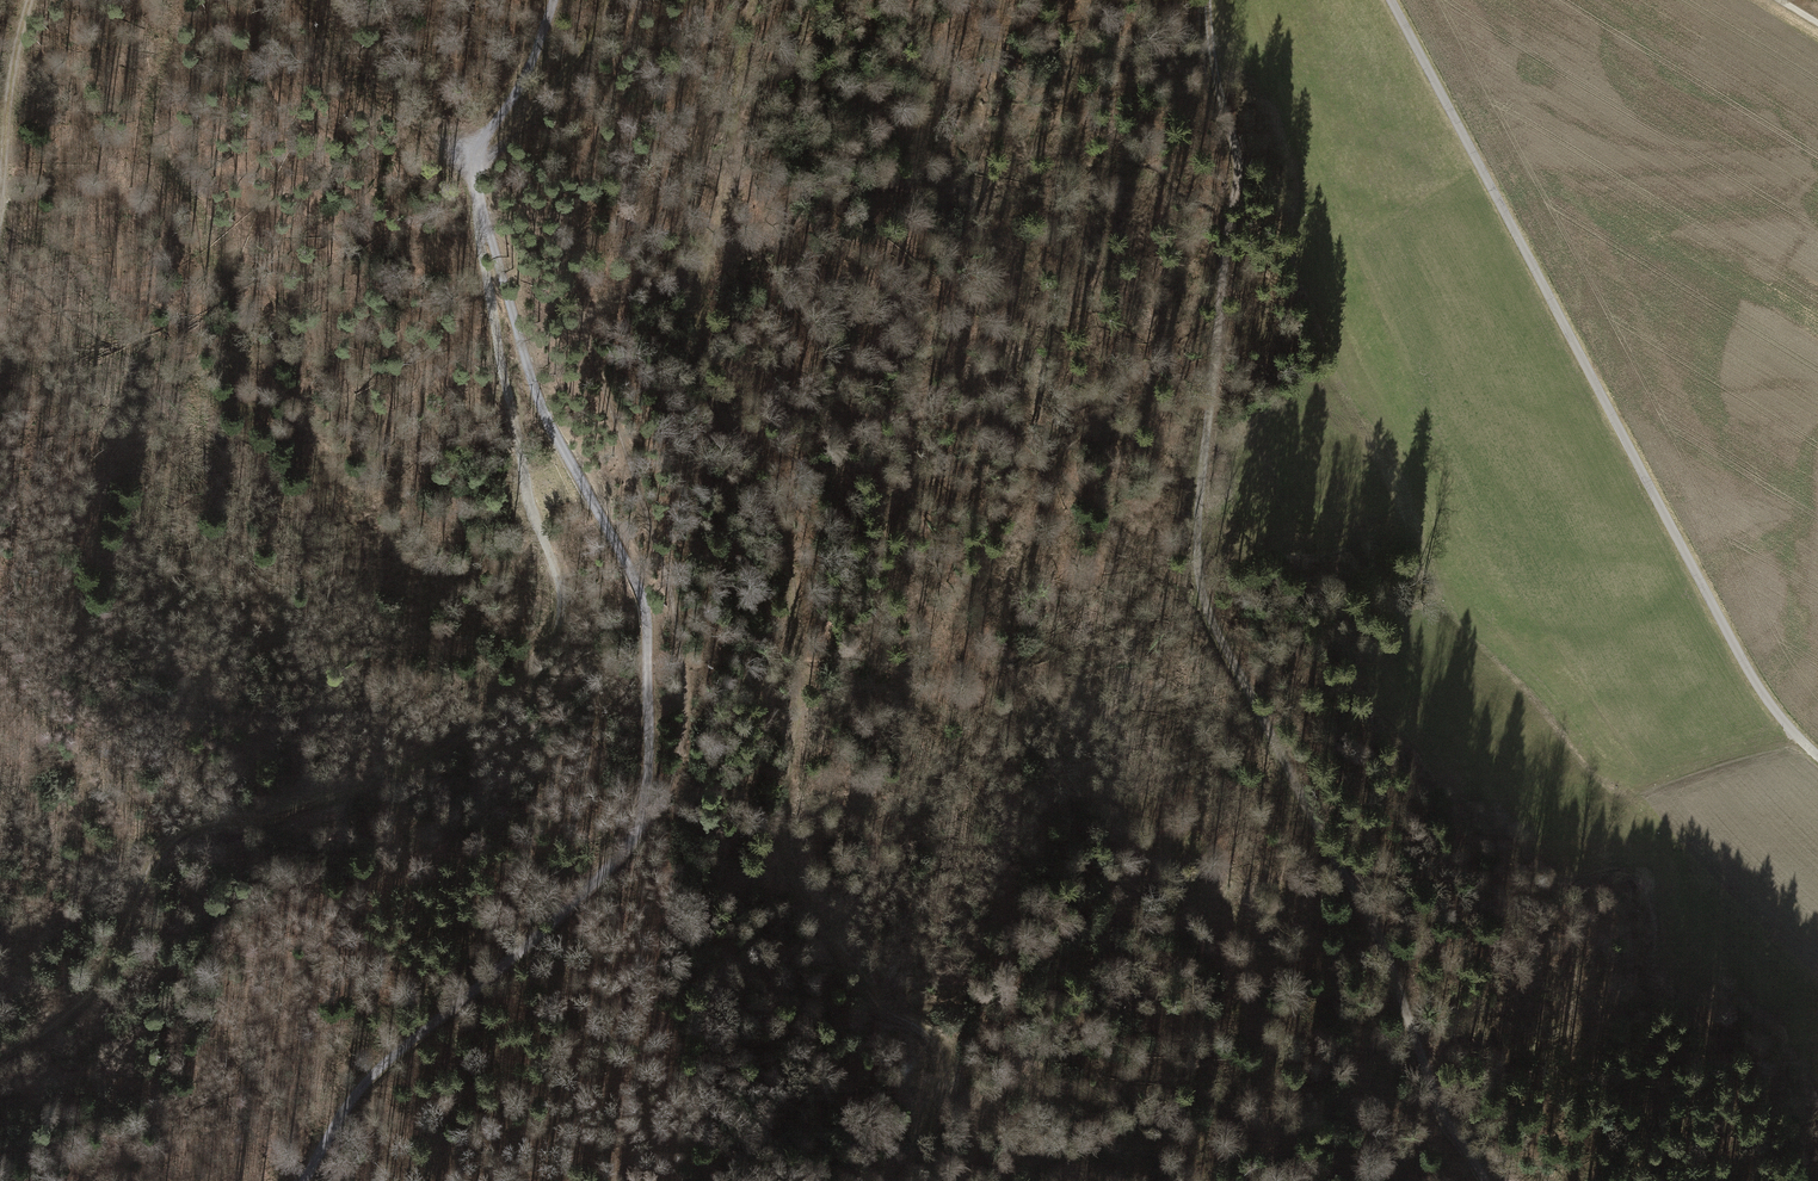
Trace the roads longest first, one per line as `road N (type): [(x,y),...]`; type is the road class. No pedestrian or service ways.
road 1 (track): [(304,1180),(369,1078),(557,919),(622,853),(642,816),(650,733),(645,603),(541,410),(476,180),(481,149),(530,67),(554,0)]
road 2 (track): [(954,1180),(930,1125),(944,1061),(929,1036),(876,1006),(795,885),(784,831),(797,620),(780,545),(704,379),(698,344),(713,239),(730,187),(735,81),(753,0)]
road 3 (track): [(1485,1180),(1420,1060),(1379,932),(1211,623),(1191,554),(1235,193),(1232,131),(1213,80),(1205,0)]
road 4 (track): [(0,1060),(88,997),(149,876),(177,838),(211,822),(287,815),(431,757),(493,711),(554,631),(560,586),(507,387),(480,198)]
road 5 (track): [(1817,757),(1750,672),(1391,0)]
road 6 (track): [(1206,604),(1174,587),(1084,491),(1038,382),(1015,263),(993,227),(981,168),(979,96),(1002,0)]
road 7 (track): [(0,211),(12,69),(31,0)]
road 8 (track): [(609,0),(564,74),(476,165)]
road 9 (track): [(732,140),(758,79),(817,0)]

